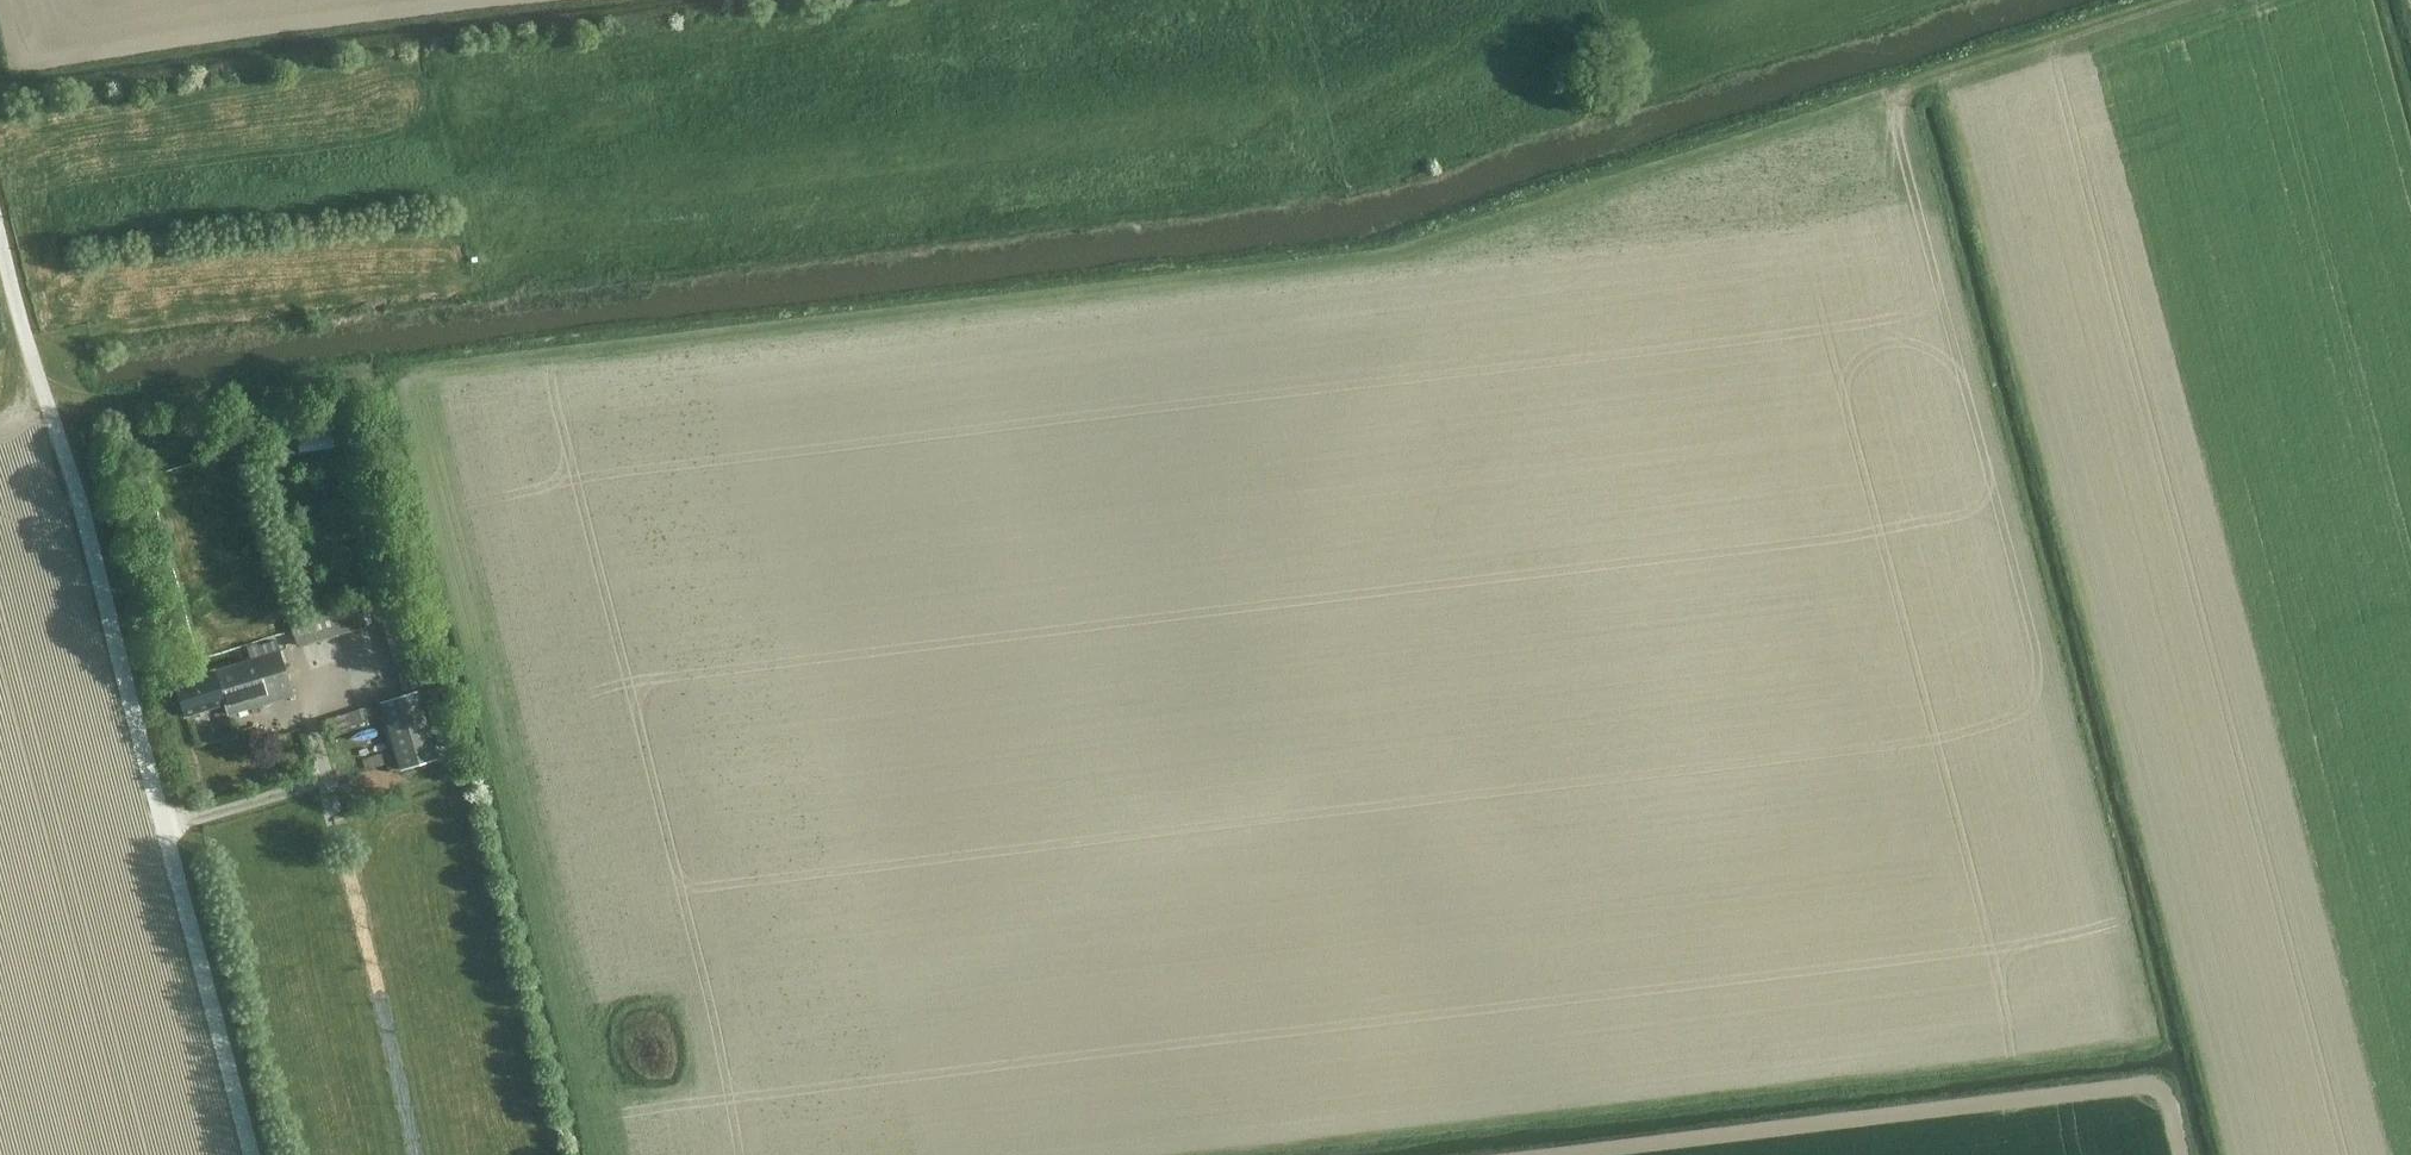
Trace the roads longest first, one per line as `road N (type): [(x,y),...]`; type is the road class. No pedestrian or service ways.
road 1 (track): [(0,235),(257,1154)]

